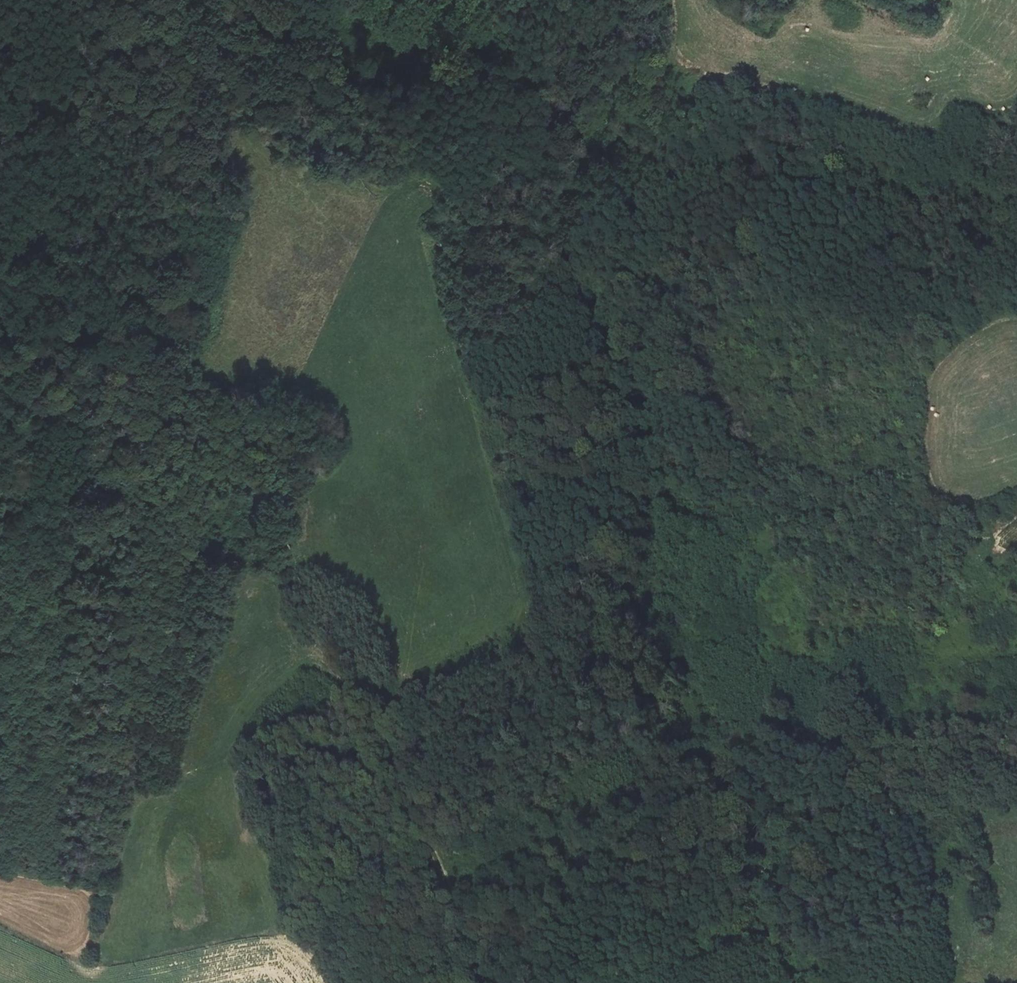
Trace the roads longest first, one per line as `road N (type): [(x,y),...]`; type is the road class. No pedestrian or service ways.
road 1 (track): [(489,982),(385,739),(298,601),(262,471),(234,409),(165,358),(0,286)]

